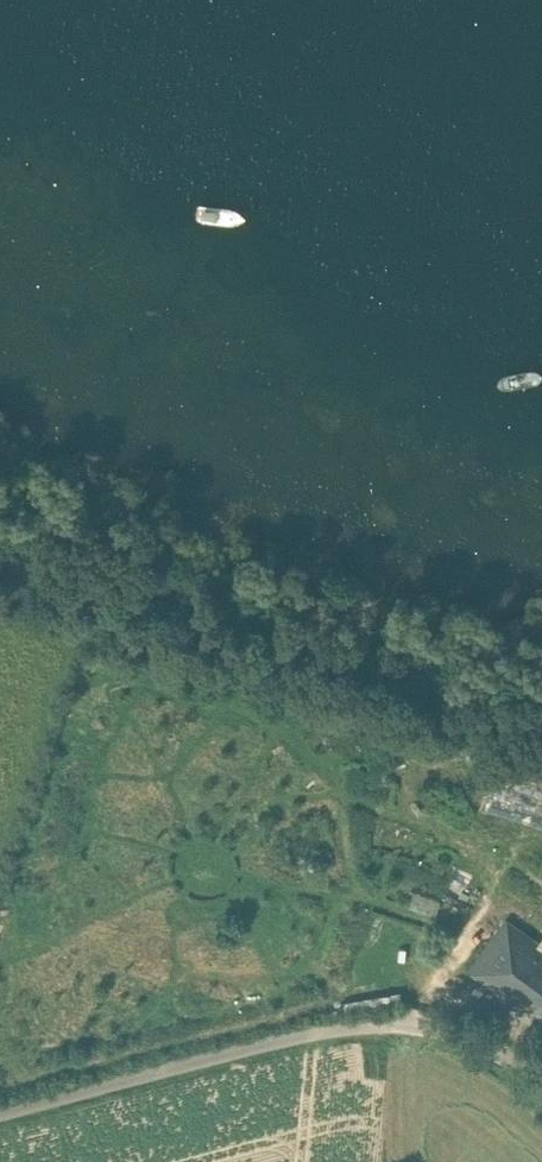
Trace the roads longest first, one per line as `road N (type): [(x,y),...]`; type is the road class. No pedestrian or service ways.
road 1 (unclassified): [(0,1121),(353,1026),(458,1036),(541,1073)]

